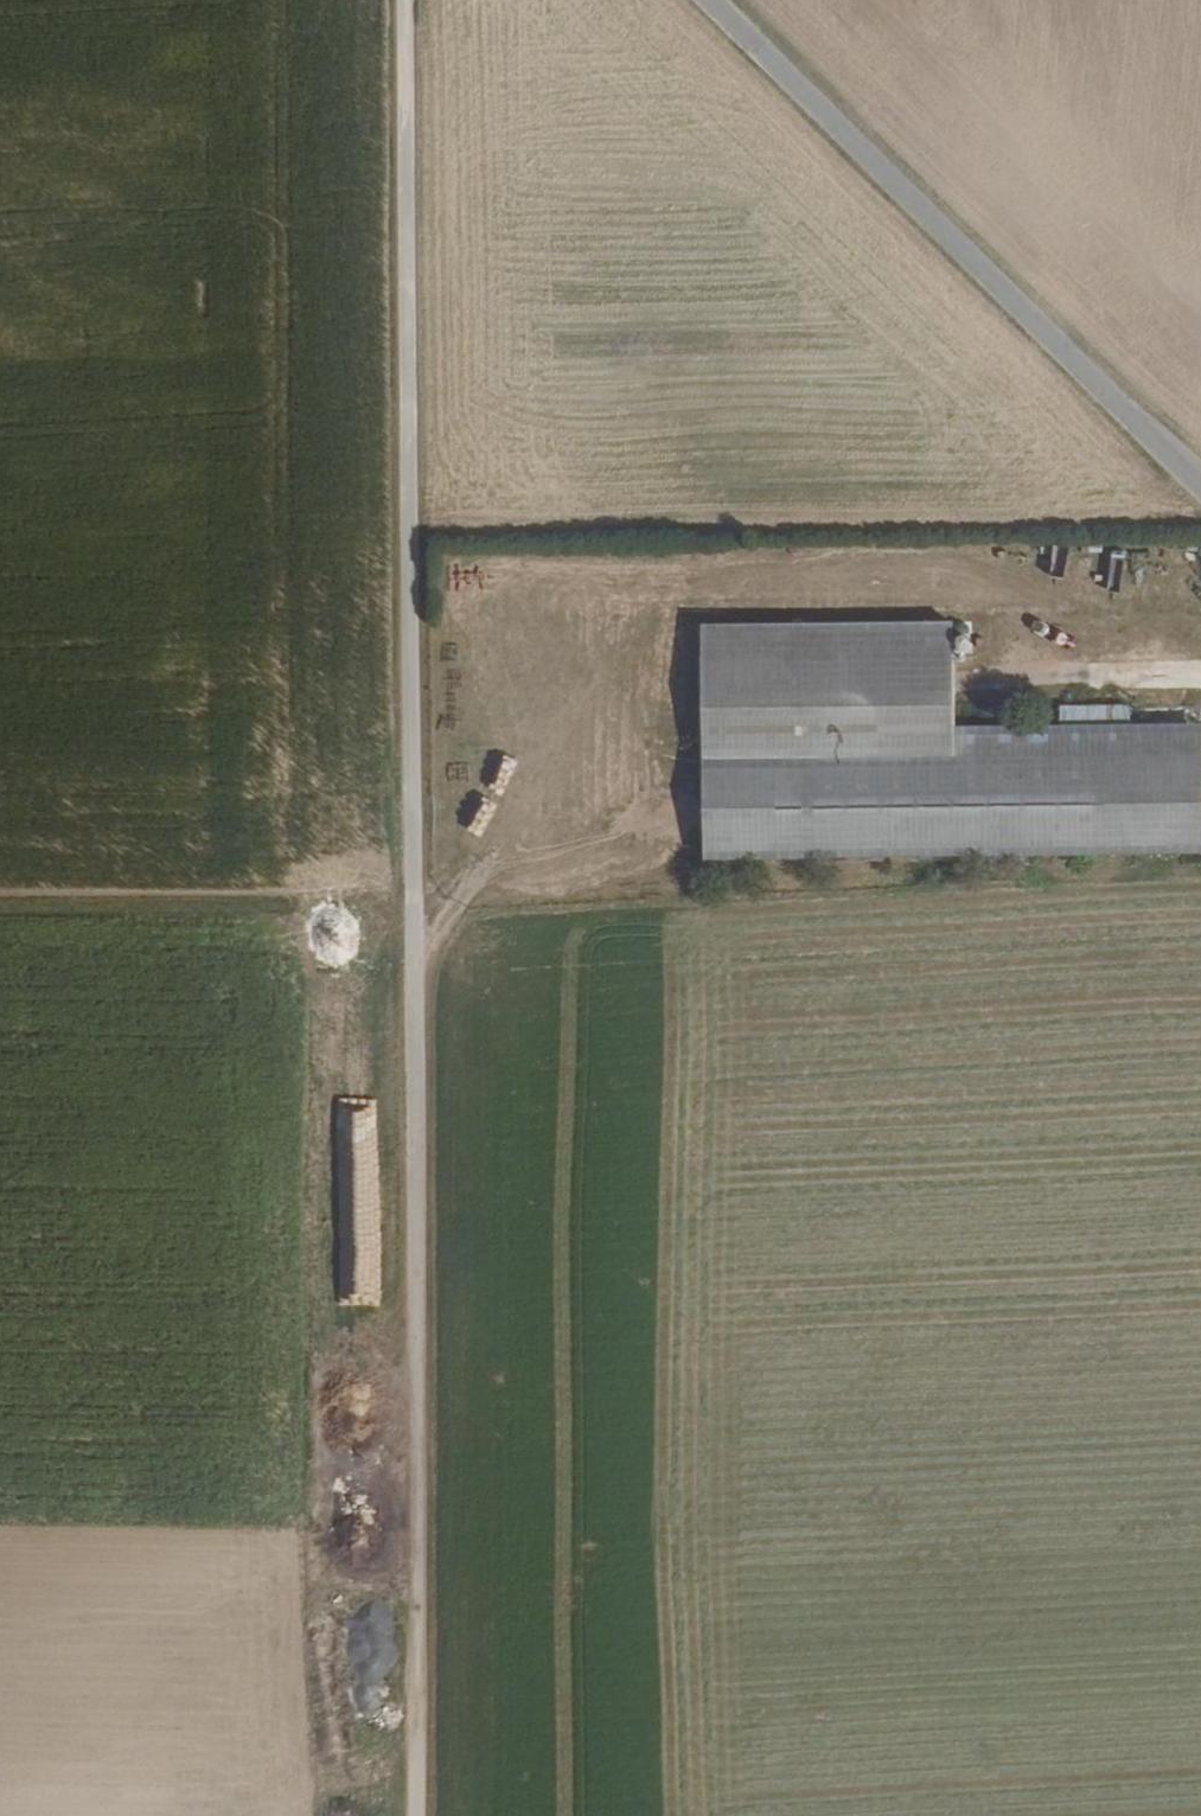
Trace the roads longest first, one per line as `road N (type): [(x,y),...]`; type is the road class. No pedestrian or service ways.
road 1 (unclassified): [(414,1815),(408,0)]
road 2 (unclassified): [(1200,477),(713,0)]

